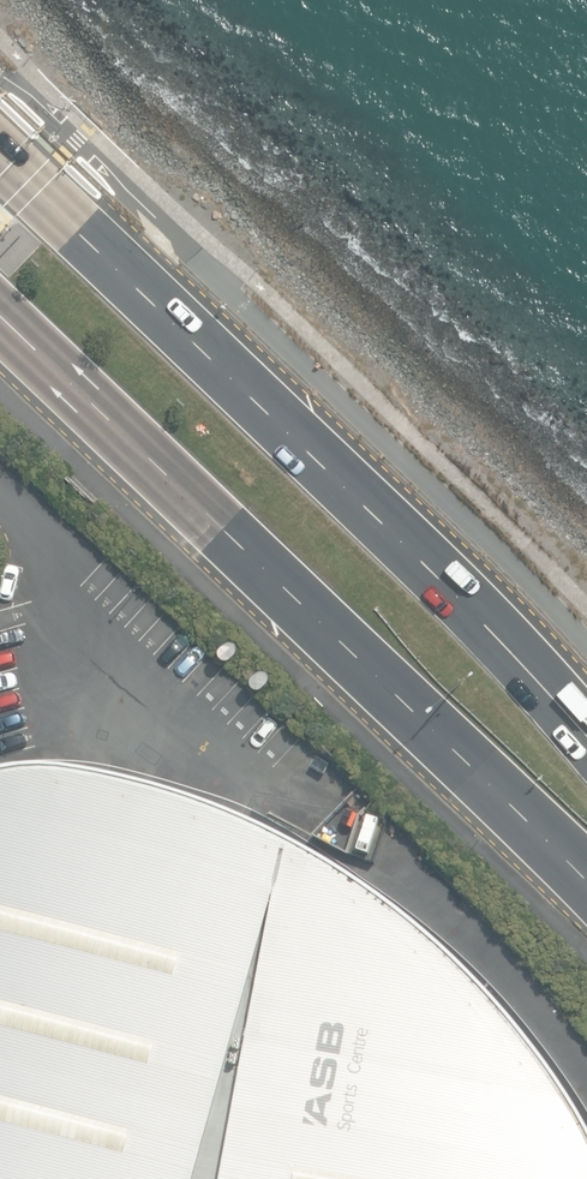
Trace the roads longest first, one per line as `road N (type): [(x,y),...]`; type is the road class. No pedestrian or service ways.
road 1 (trunk): [(0,155),(482,620),(586,742)]
road 2 (trunk): [(586,865),(0,316)]

